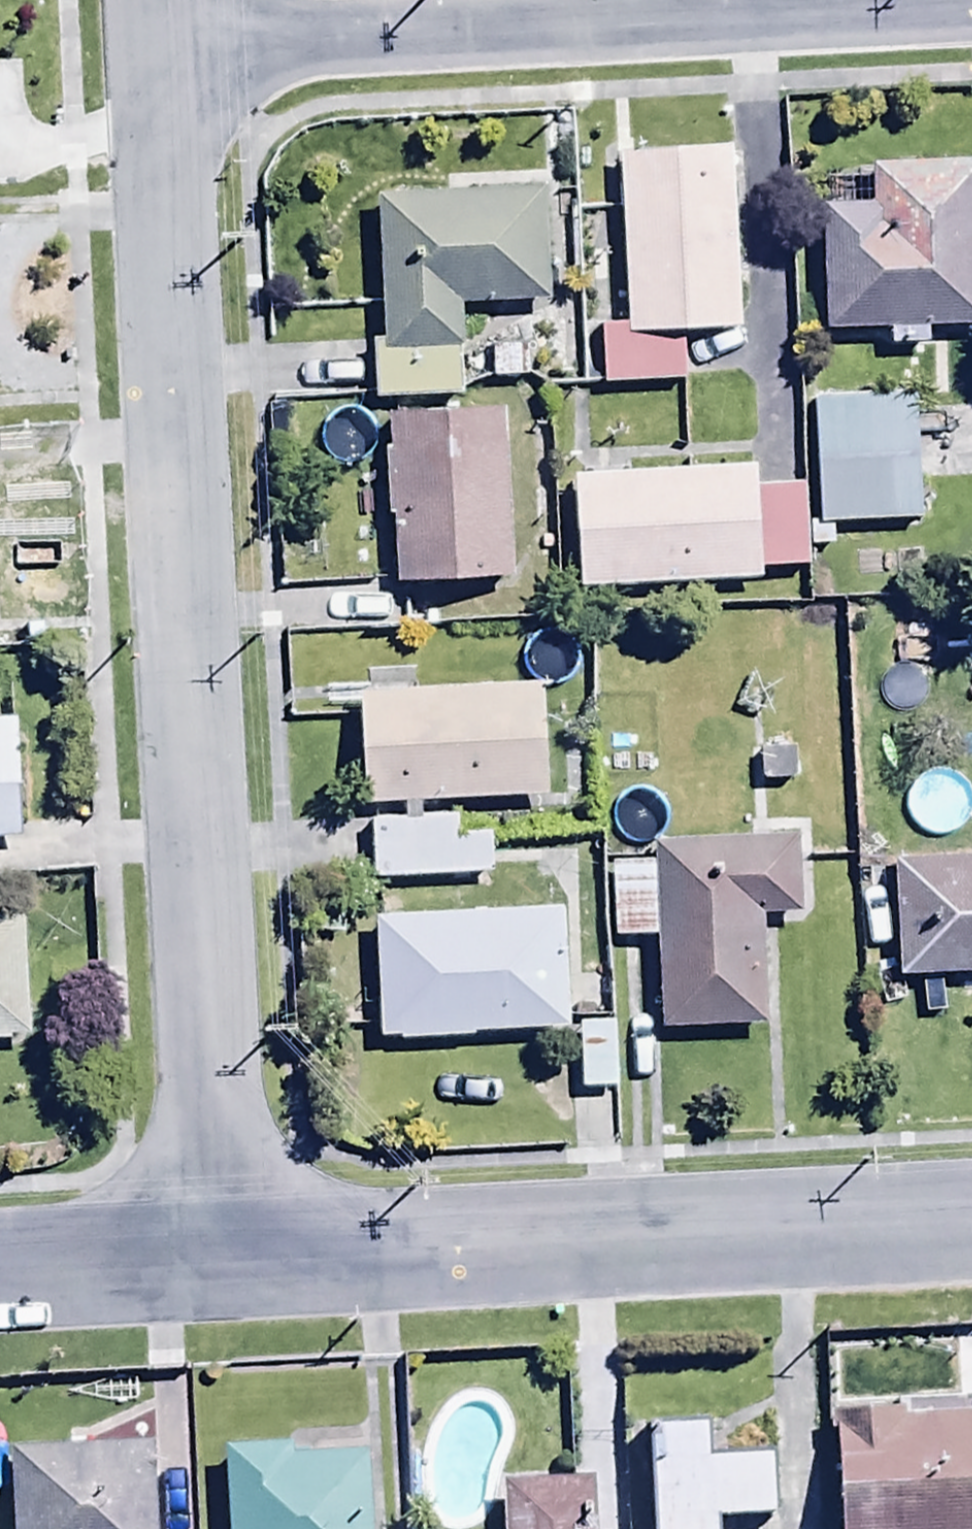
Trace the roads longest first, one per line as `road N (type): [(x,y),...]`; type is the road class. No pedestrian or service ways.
road 1 (residential): [(147,37),(192,1282)]
road 2 (residential): [(971,4),(147,37)]
road 3 (residential): [(192,1282),(971,1240)]
road 4 (residential): [(0,1292),(192,1282)]

